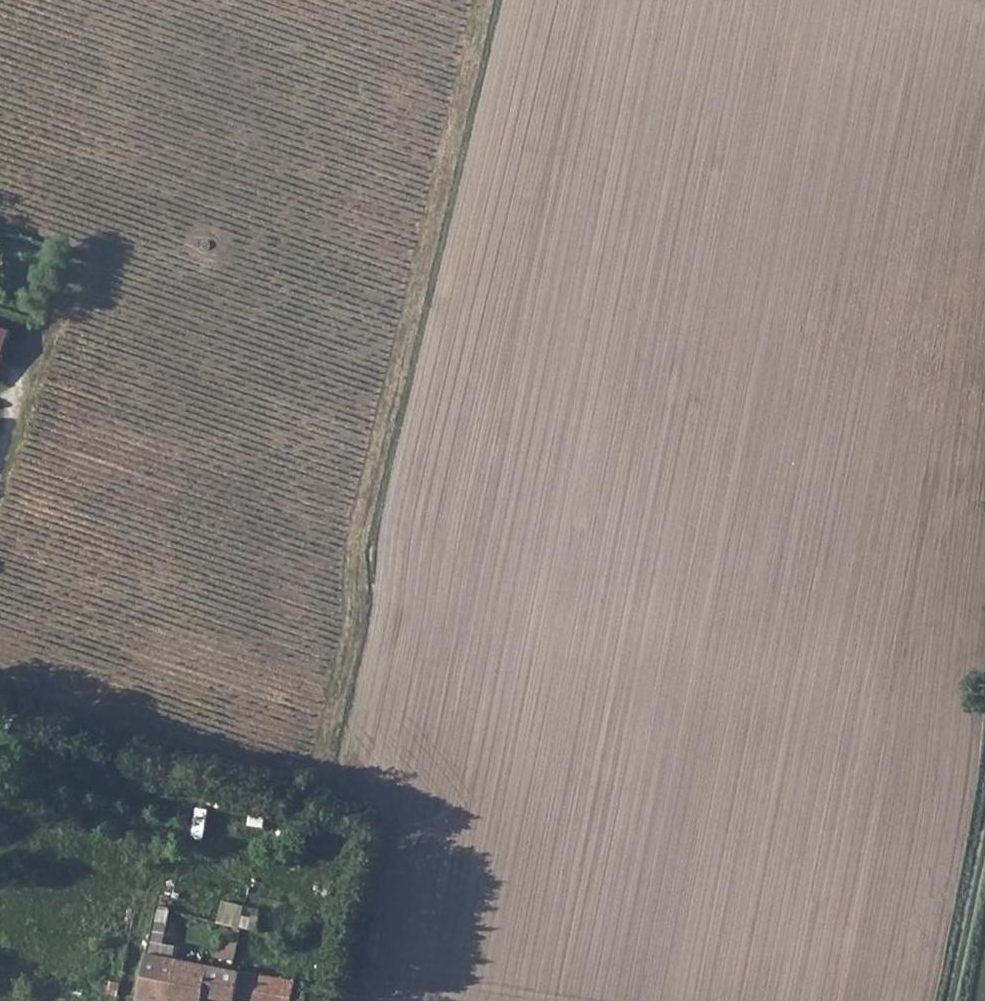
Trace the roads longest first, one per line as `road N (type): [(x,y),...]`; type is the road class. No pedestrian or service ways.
road 1 (track): [(984,843),(951,1000)]
road 2 (track): [(0,457),(44,329)]

